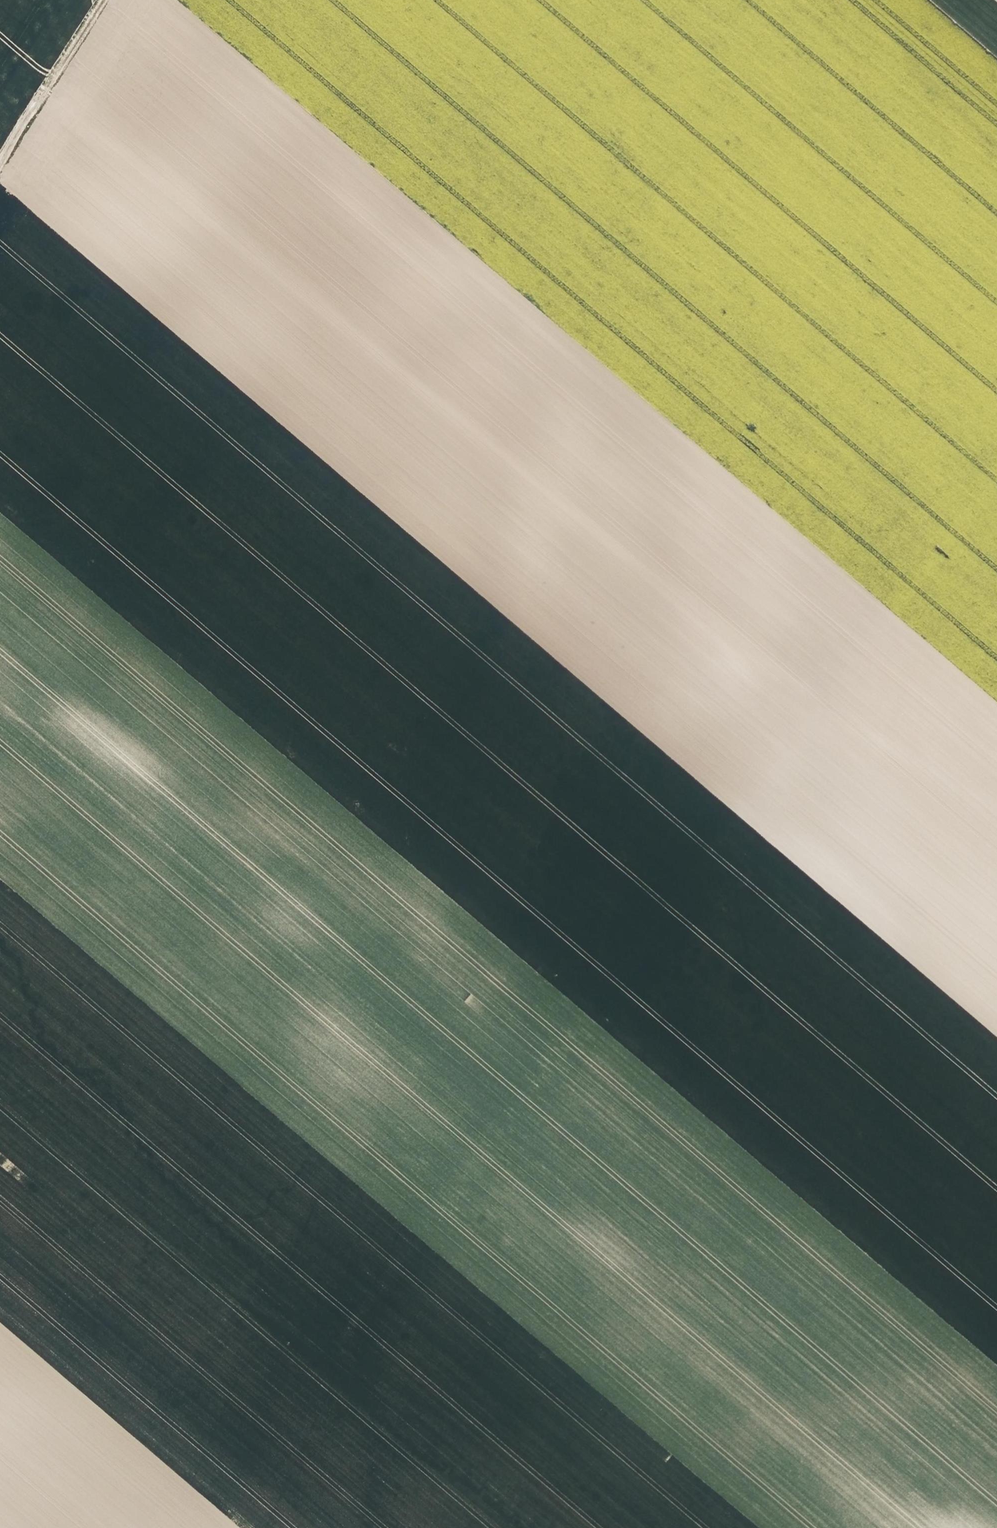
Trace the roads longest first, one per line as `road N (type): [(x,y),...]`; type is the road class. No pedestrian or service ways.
road 1 (track): [(0,178),(108,0)]

